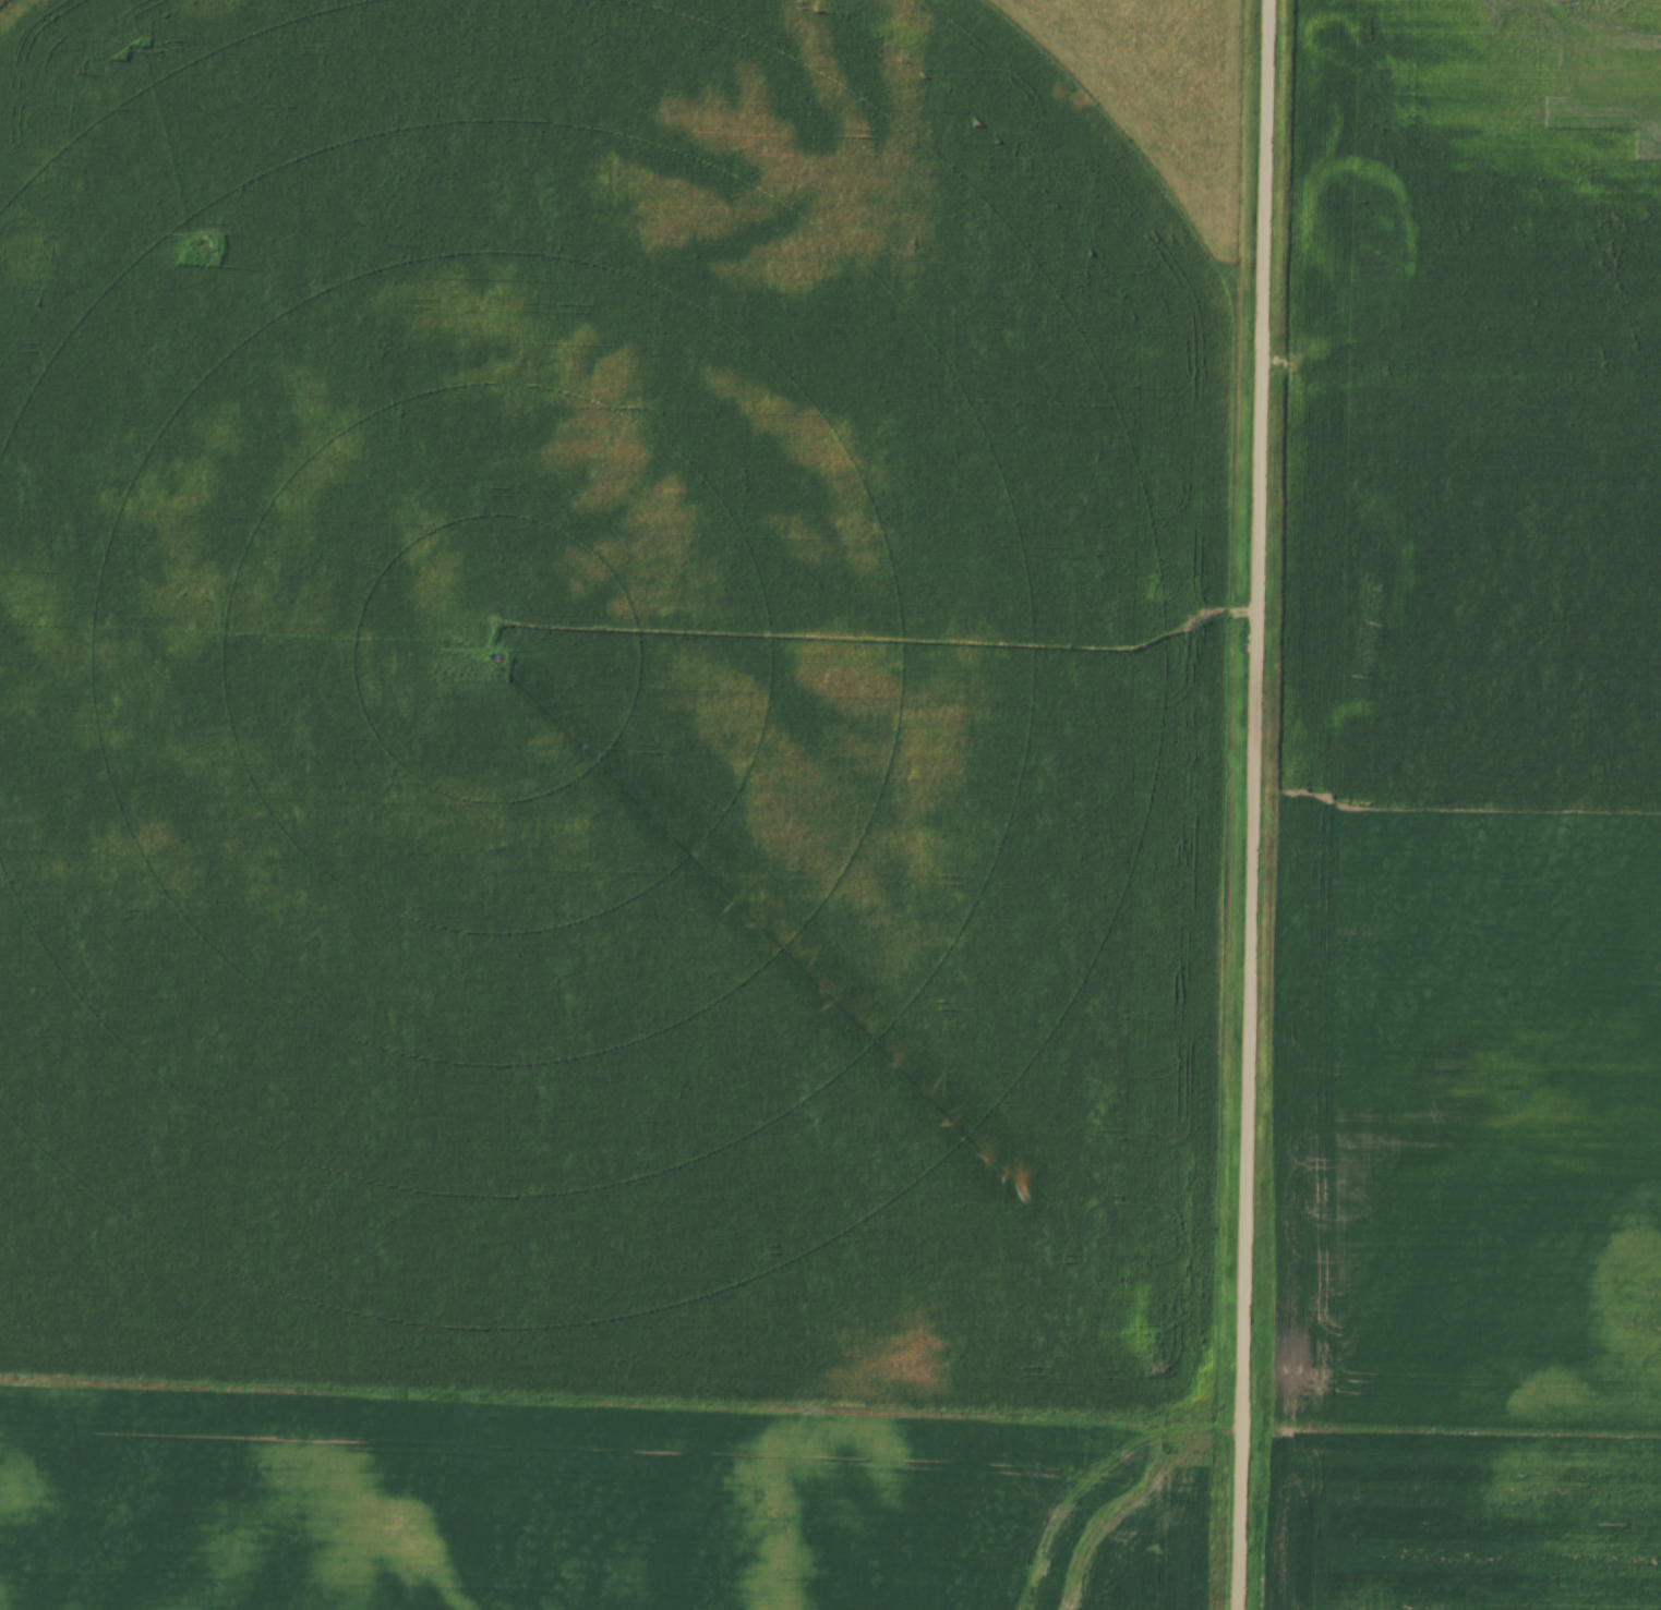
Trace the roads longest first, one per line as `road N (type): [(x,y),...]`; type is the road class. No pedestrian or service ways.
road 1 (residential): [(1337,1609),(1343,0)]

